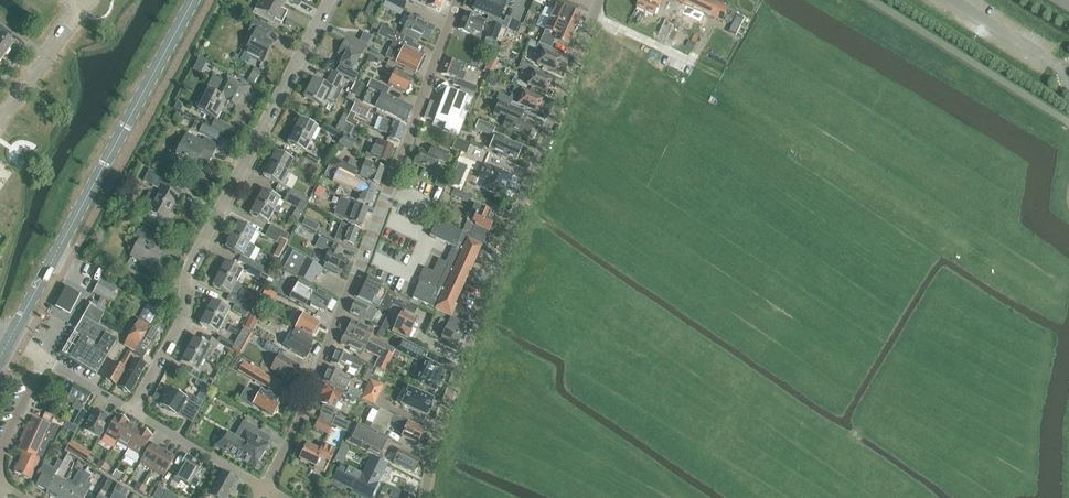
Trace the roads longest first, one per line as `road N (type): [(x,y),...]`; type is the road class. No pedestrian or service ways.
road 1 (residential): [(425,497),(467,342),(601,0)]
road 2 (residential): [(267,491),(309,400),(458,0)]
road 3 (residential): [(131,412),(182,318),(186,273),(329,0)]
road 4 (tertiary): [(8,339),(193,0)]
road 5 (residential): [(267,491),(131,412)]
road 6 (residential): [(0,122),(83,7)]
road 7 (residential): [(4,488),(4,451),(43,359)]

